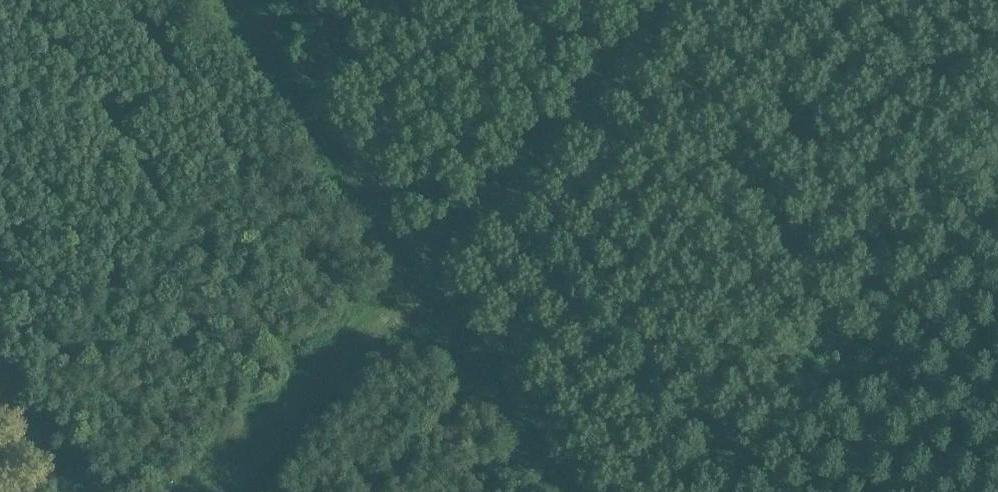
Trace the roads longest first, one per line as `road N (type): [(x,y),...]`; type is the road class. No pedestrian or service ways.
road 1 (track): [(703,0),(225,491)]
road 2 (track): [(577,491),(234,0)]

